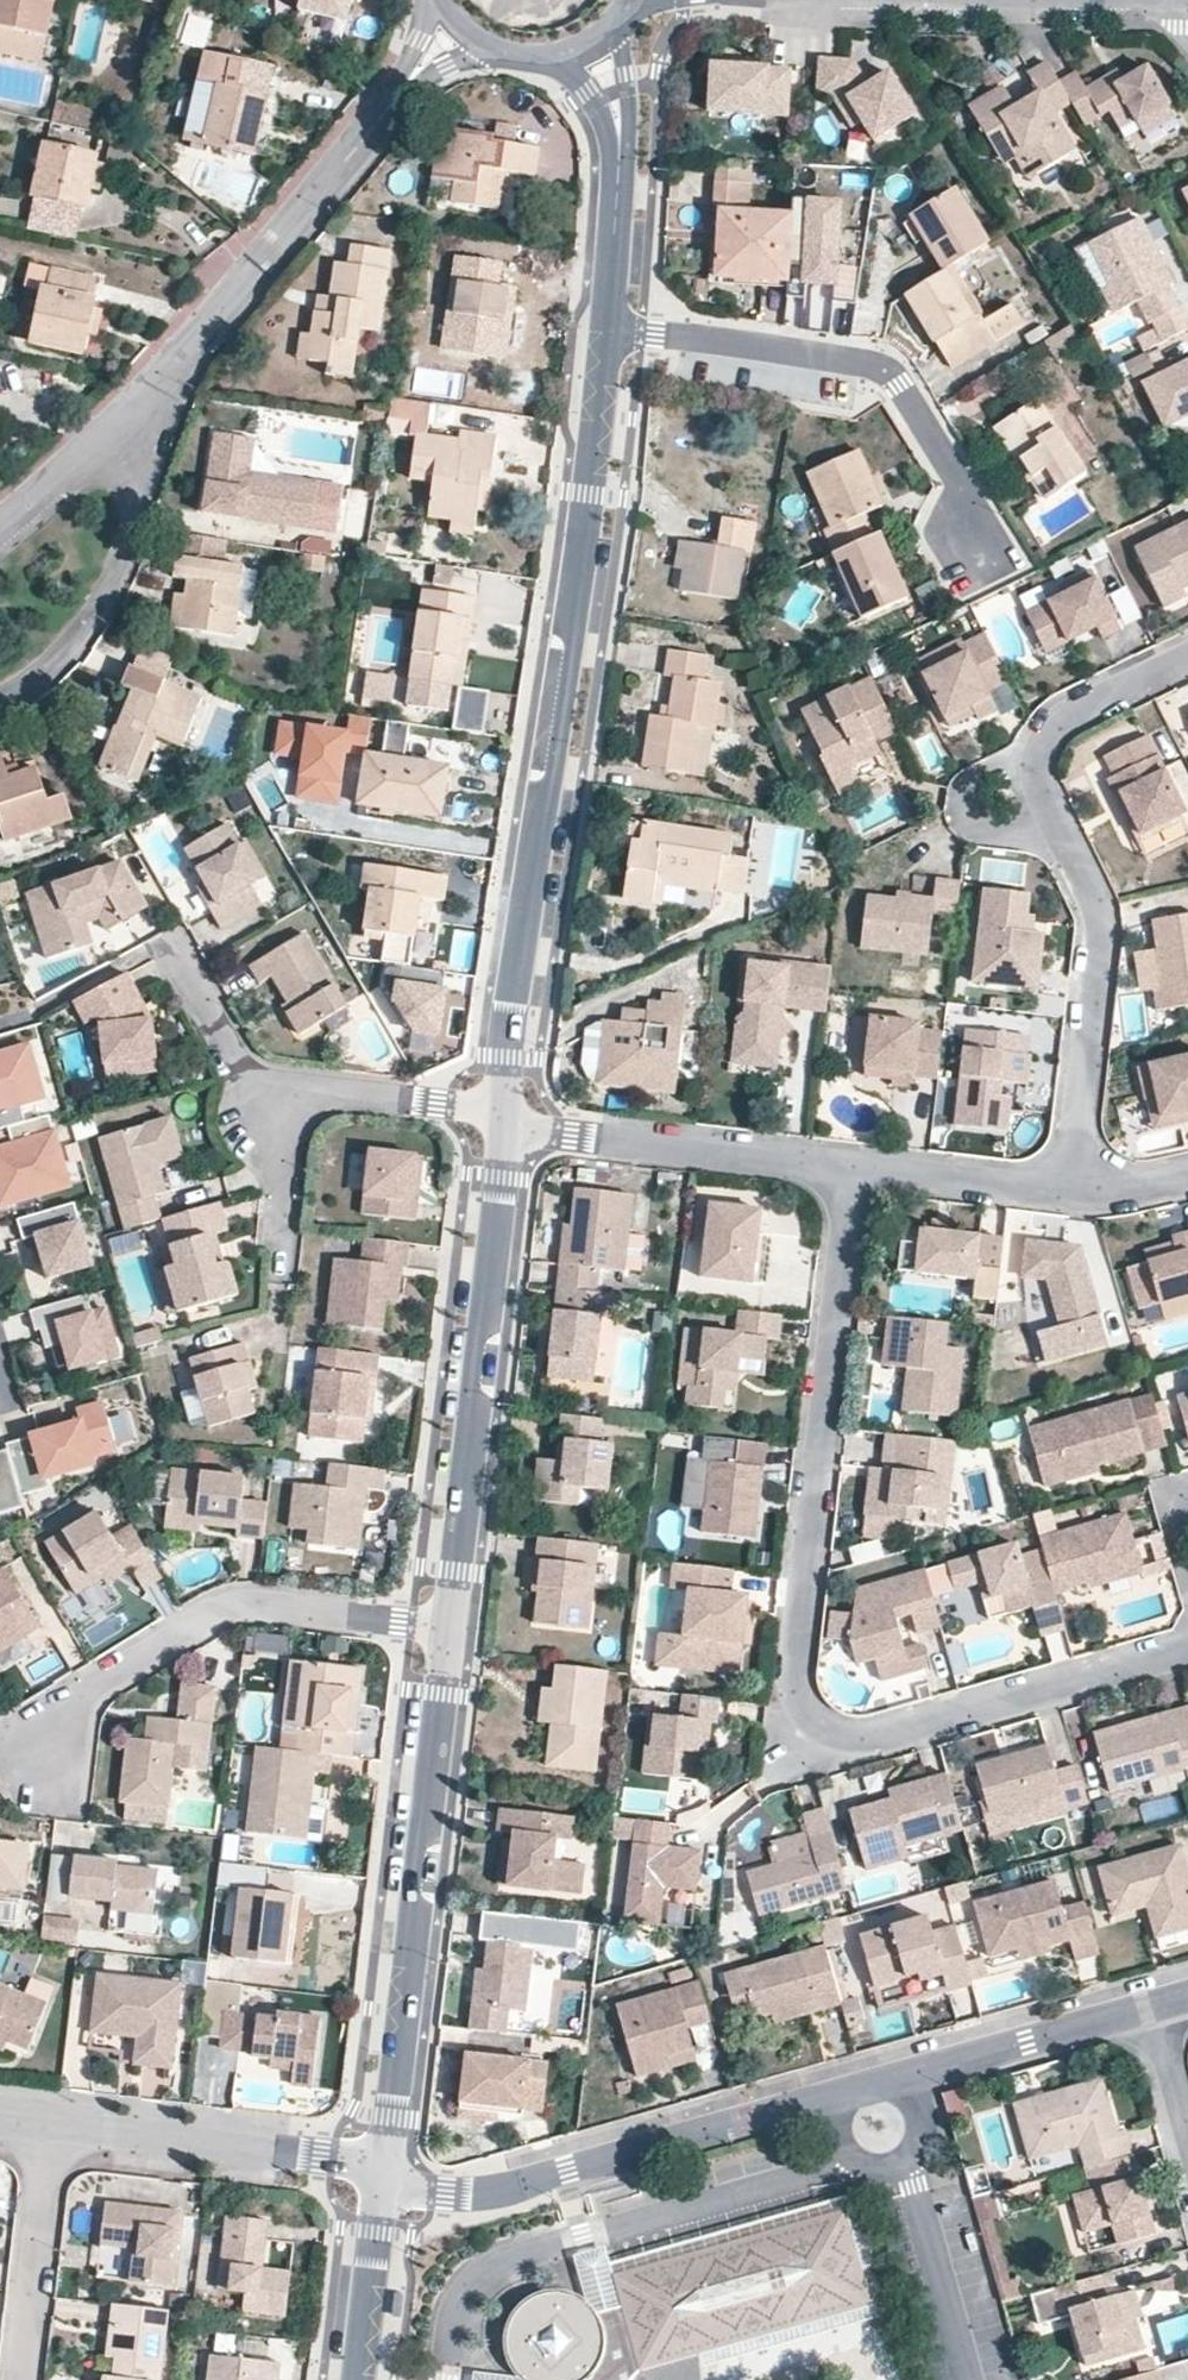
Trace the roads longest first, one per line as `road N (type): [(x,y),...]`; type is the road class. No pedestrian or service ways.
road 1 (residential): [(851,1171),(794,1679),(799,1709),(844,1743),(870,1742),(1187,1647)]
road 2 (residential): [(383,2175),(434,2195),(476,2194),(1150,2012)]
road 3 (tertiary): [(502,1114),(504,1049),(609,337)]
road 4 (residential): [(1187,662),(1068,722),(1050,738),(1040,766),(1044,795),(1093,895),(1103,935),(1078,1188)]
road 5 (tertiary): [(383,2175),(446,1628)]
road 6 (tertiary): [(446,1628),(502,1114)]
road 7 (residential): [(37,1769),(37,1733),(226,1613),(446,1628)]
road 8 (residential): [(609,337),(852,370),(900,390),(985,535)]
road 9 (residential): [(135,422),(405,95)]
road 10 (residential): [(851,1171),(502,1114)]
road 11 (residential): [(0,703),(67,662),(96,626),(130,557),(140,500),(135,422)]
road 12 (residential): [(53,2128),(333,2161),(383,2175)]
road 13 (residential): [(53,2128),(20,2379)]
road 14 (residential): [(276,1123),(328,1093),(502,1114)]
road 15 (residential): [(1078,1188),(851,1171)]
road 16 (tertiary): [(348,2379),(383,2175)]
road 17 (residential): [(175,955),(276,1123)]
road 18 (residential): [(135,422),(0,537)]
road 19 (tertiary): [(622,181),(640,151),(643,42),(624,17)]
road 20 (tertiary): [(609,337),(622,181)]
road 21 (tertiary): [(552,58),(617,141),(622,181)]
road 22 (residential): [(1150,2012),(1187,2145)]
road 23 (residential): [(276,1123),(283,1248)]

